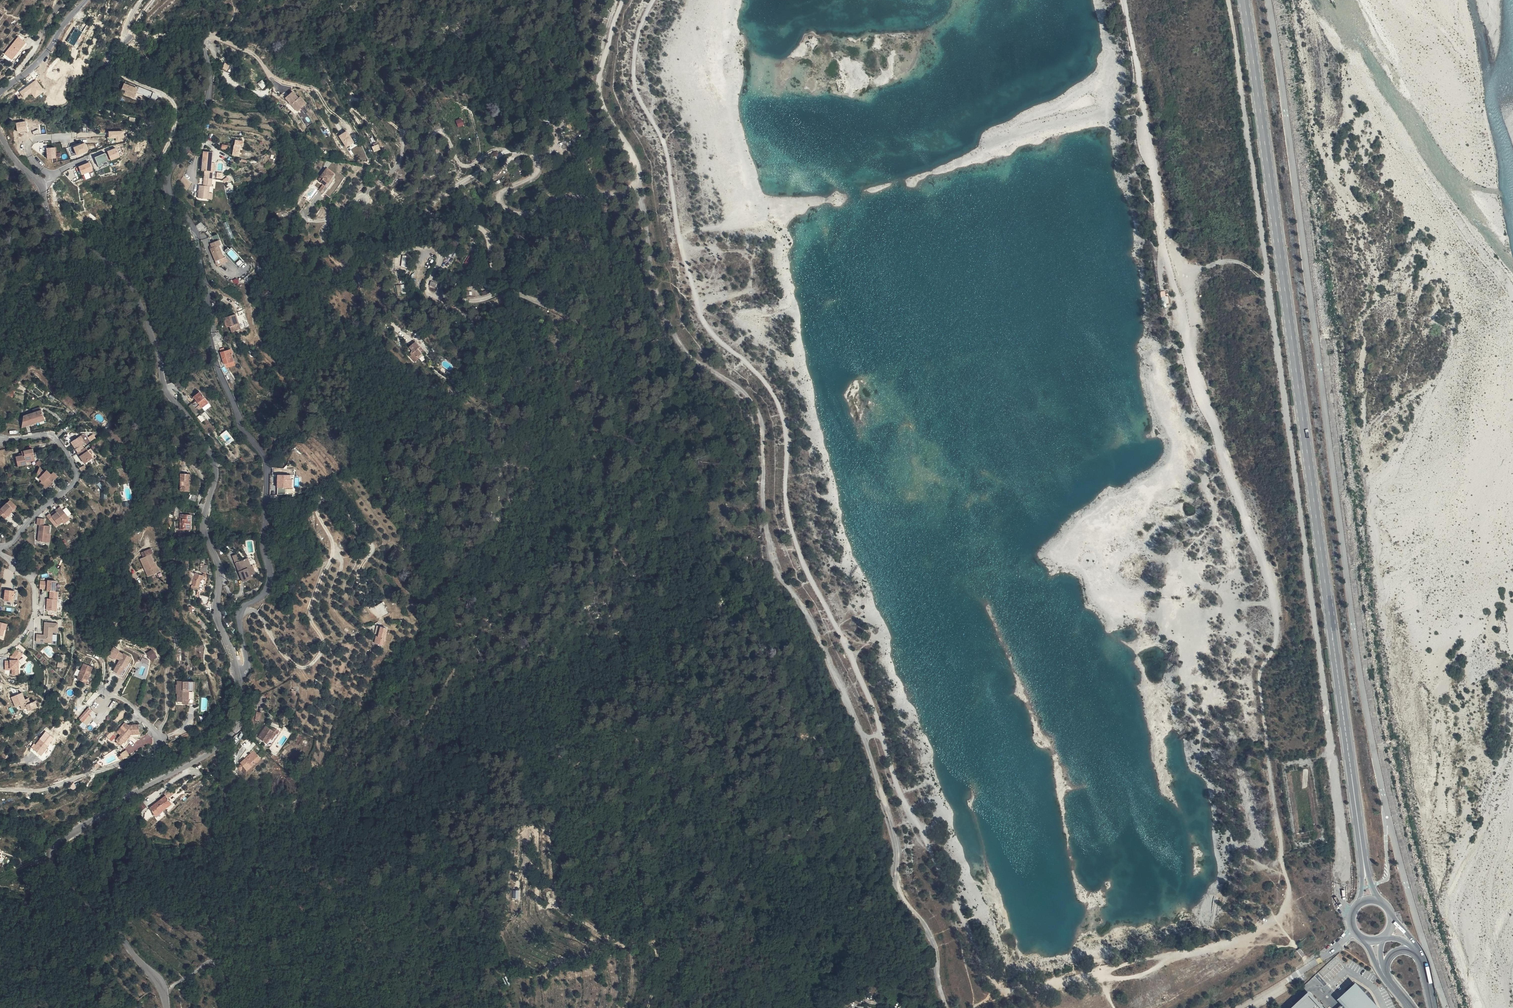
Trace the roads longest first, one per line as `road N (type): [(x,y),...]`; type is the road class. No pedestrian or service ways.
road 1 (track): [(1124,0),(1164,255),(1214,423),(1274,586),(1277,644),(1260,684),(1290,895),(1273,927),(1227,946),(1173,957),(1139,977),(1012,996),(1001,994),(984,969),(955,892),(899,789),(844,640),(805,569),(789,520),(787,439),(774,394),(712,336),(698,305),(667,151),(635,92),(637,33),(654,0)]
road 2 (track): [(617,0),(600,78),(603,104),(640,176),(651,271),(670,330),(759,412),(767,525),(779,571),(864,740),(896,847),(894,882),(933,943),(949,1007)]
road 3 (track): [(1353,917),(1339,895),(1345,854),(1227,0)]
road 4 (primary): [(1364,861),(1244,0)]
road 5 (residential): [(237,672),(246,664),(241,610),(269,584),(267,463),(239,425),(214,355),(198,232),(169,190),(174,164),(208,101),(210,39)]
road 6 (tertiary): [(0,136),(38,183),(59,235),(109,262),(142,301),(169,397),(214,463),(203,523),(219,572),(218,623),(237,672)]
road 7 (track): [(641,183),(510,211),(501,194),(539,162),(521,148),(493,147),(466,163),(442,130),(434,133),(439,168),(429,179),(407,136),(394,171),(349,209)]
road 8 (tertiary): [(237,672),(236,723),(220,744),(117,802),(62,840),(52,857),(160,983),(166,1007)]
road 9 (track): [(198,232),(177,225),(151,194),(175,134),(174,104),(108,64),(151,0)]
road 10 (track): [(511,148),(443,199),(443,225),(484,230),(495,273),(512,290)]
road 11 (residential): [(0,547),(78,475),(53,437),(0,439)]
road 12 (track): [(645,1007),(659,949),(582,932)]
road 13 (tertiary): [(87,0),(48,52),(0,92)]

